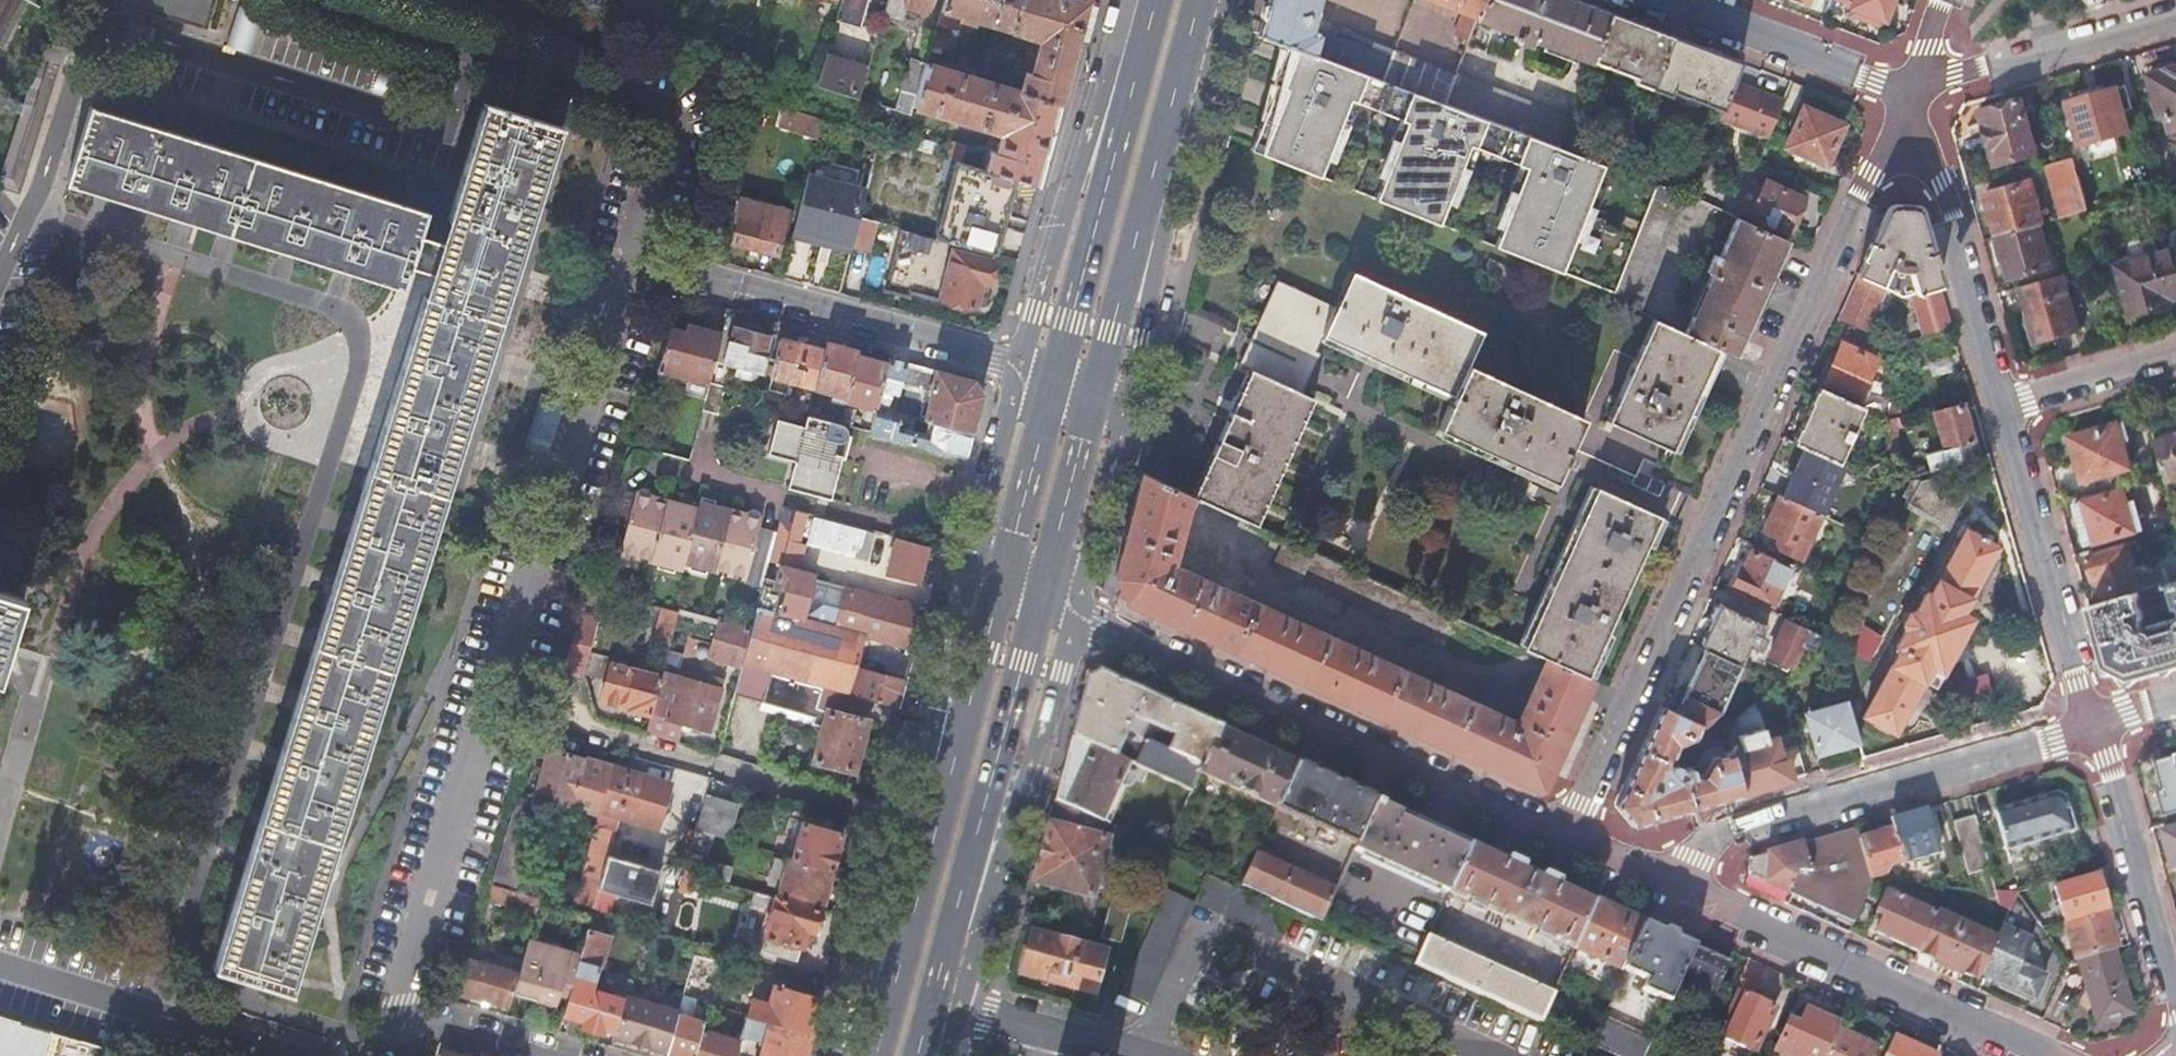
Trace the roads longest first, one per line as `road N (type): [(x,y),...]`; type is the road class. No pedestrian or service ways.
road 1 (residential): [(1566,839),(1913,91)]
road 2 (residential): [(400,1014),(631,258)]
road 3 (residential): [(463,48),(440,125),(130,31),(81,48),(0,278)]
road 4 (residential): [(1040,600),(1566,839)]
road 5 (primary): [(1004,573),(871,1055)]
road 6 (residential): [(2094,723),(1693,843),(1649,877)]
road 7 (residential): [(1649,877),(2044,1055)]
road 8 (primary): [(933,998),(1040,600)]
road 9 (primary): [(1093,394),(1205,0)]
road 10 (residential): [(631,258),(1020,364)]
road 11 (primary): [(1155,0),(1054,378)]
road 12 (residential): [(556,721),(903,825)]
road 13 (residential): [(631,258),(665,141),(663,123),(644,106),(463,48)]
road 14 (residential): [(2000,405),(2094,723)]
road 15 (residential): [(1913,91),(2000,405)]
road 16 (residential): [(2094,723),(2175,1021)]
road 17 (residential): [(0,967),(285,1055)]
road 18 (residential): [(2175,16),(1913,91)]
road 19 (unclassified): [(1913,91),(1683,0)]
road 20 (primary): [(1040,600),(1093,394)]
road 21 (primary): [(1054,378),(1004,573)]
road 22 (residential): [(2175,354),(2000,405)]
road 23 (residential): [(400,1014),(548,1055)]
road 24 (residential): [(324,0),(463,48)]
road 25 (unclassified): [(1052,1032),(933,998)]

